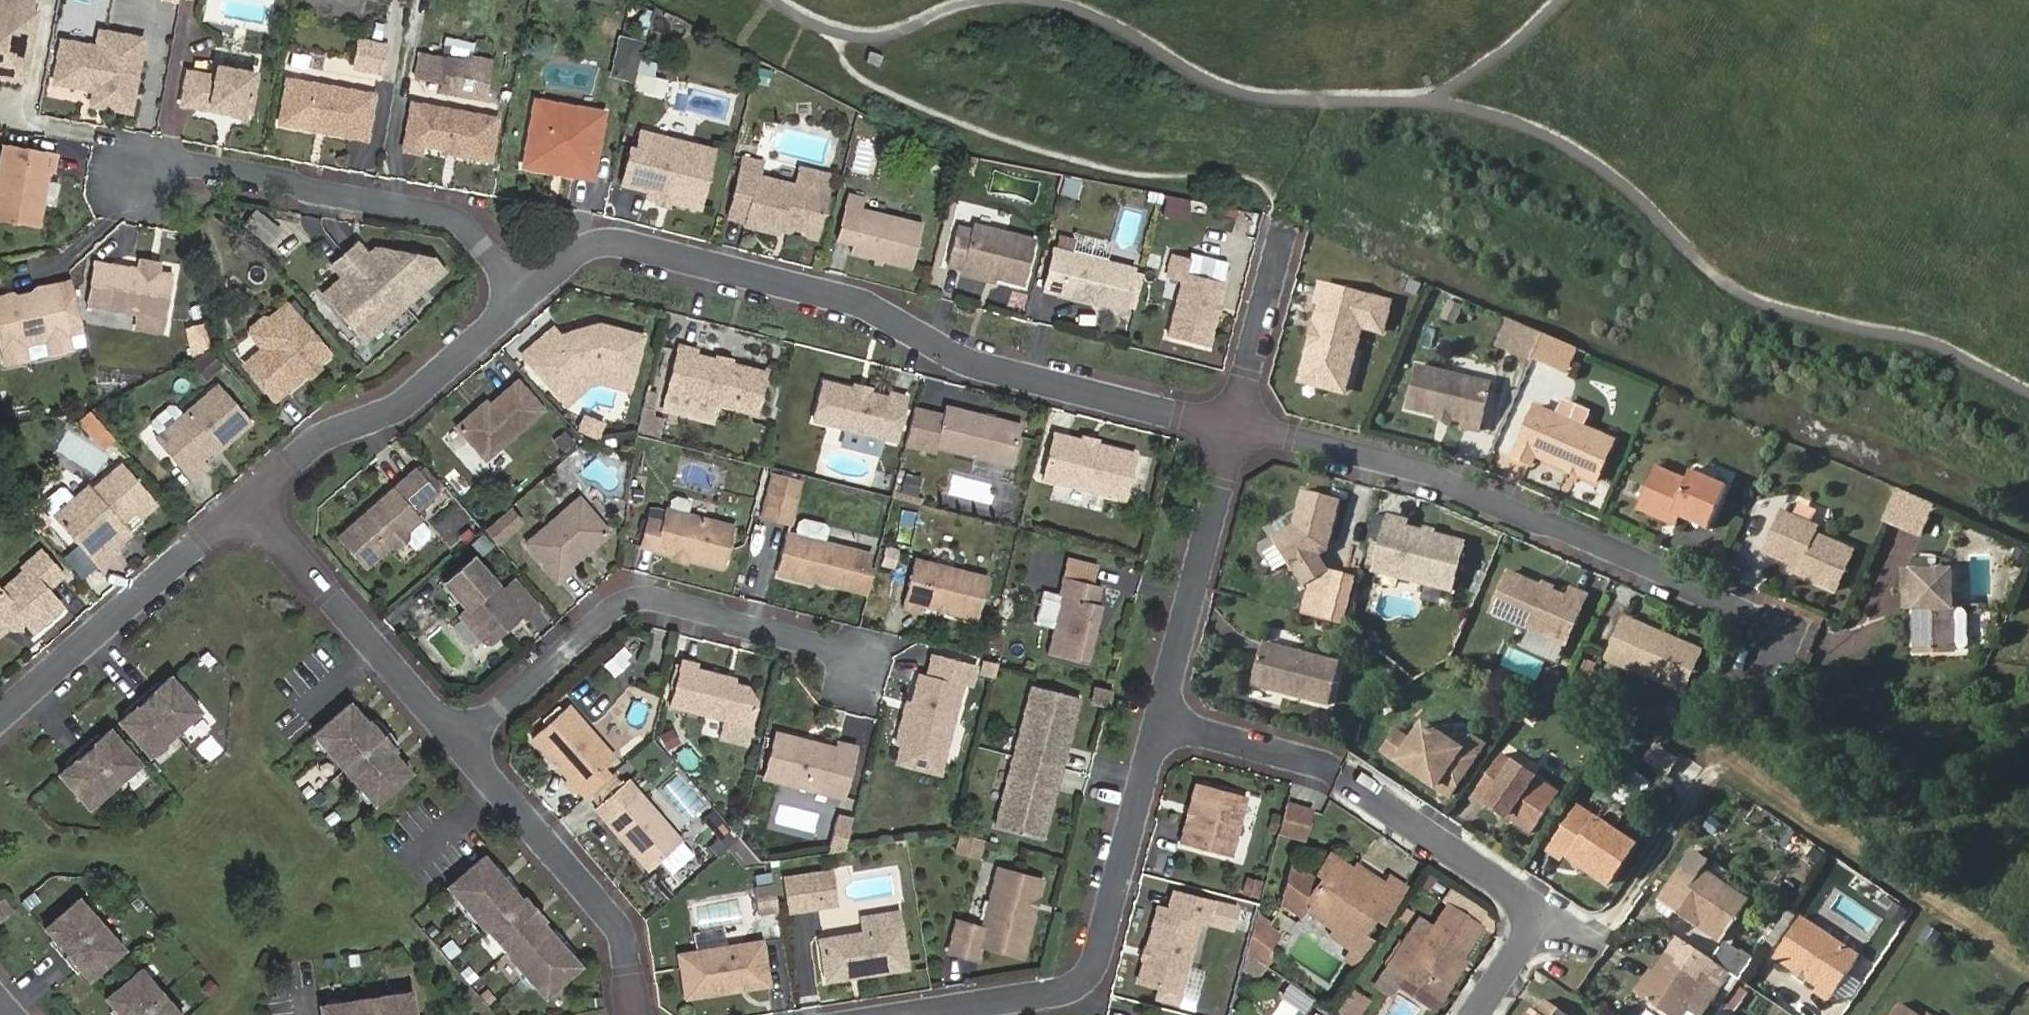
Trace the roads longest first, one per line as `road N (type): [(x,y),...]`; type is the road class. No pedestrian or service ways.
road 1 (residential): [(881,1014),(1072,990),(1105,951),(1234,431)]
road 2 (residential): [(1234,431),(971,366),(841,293),(608,240),(583,247),(523,296)]
road 3 (residential): [(1735,602),(1439,477),(1234,431)]
road 4 (residential): [(459,742),(629,596),(837,643),(856,678)]
road 5 (residential): [(523,296),(484,245),(435,210),(151,159),(121,182)]
road 6 (residential): [(1476,1014),(1539,913),(1352,782)]
road 7 (residential): [(523,296),(399,407),(318,436),(251,500)]
road 8 (residential): [(251,500),(0,718)]
road 9 (residential): [(628,1014),(613,933),(459,742)]
road 10 (residential): [(459,742),(251,500)]
road 11 (residential): [(1234,431),(1285,230)]

